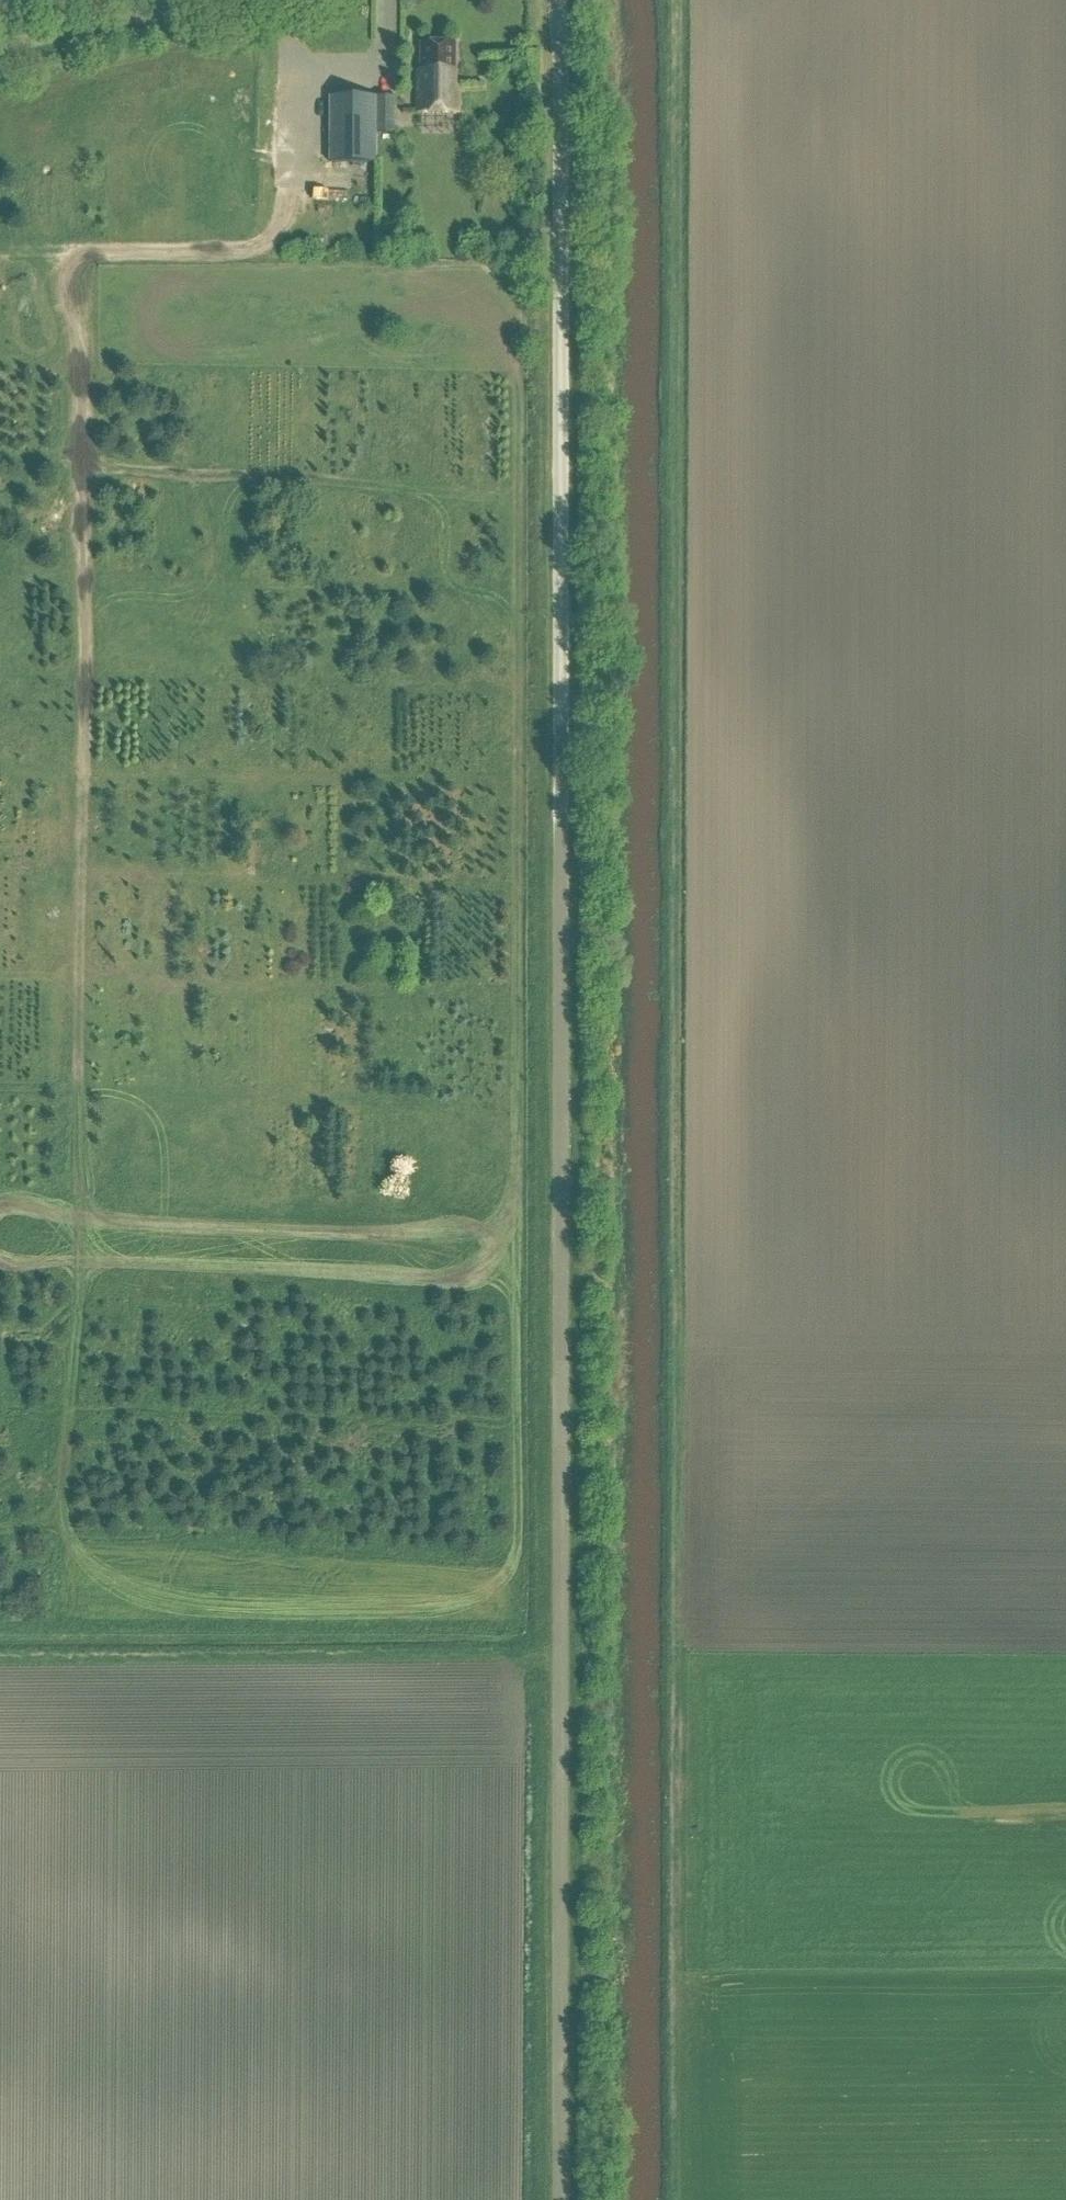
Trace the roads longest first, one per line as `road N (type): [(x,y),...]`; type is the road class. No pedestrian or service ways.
road 1 (tertiary): [(557,2199),(561,0)]
road 2 (track): [(676,0),(672,2199)]
road 3 (tertiary): [(0,46),(210,0)]

